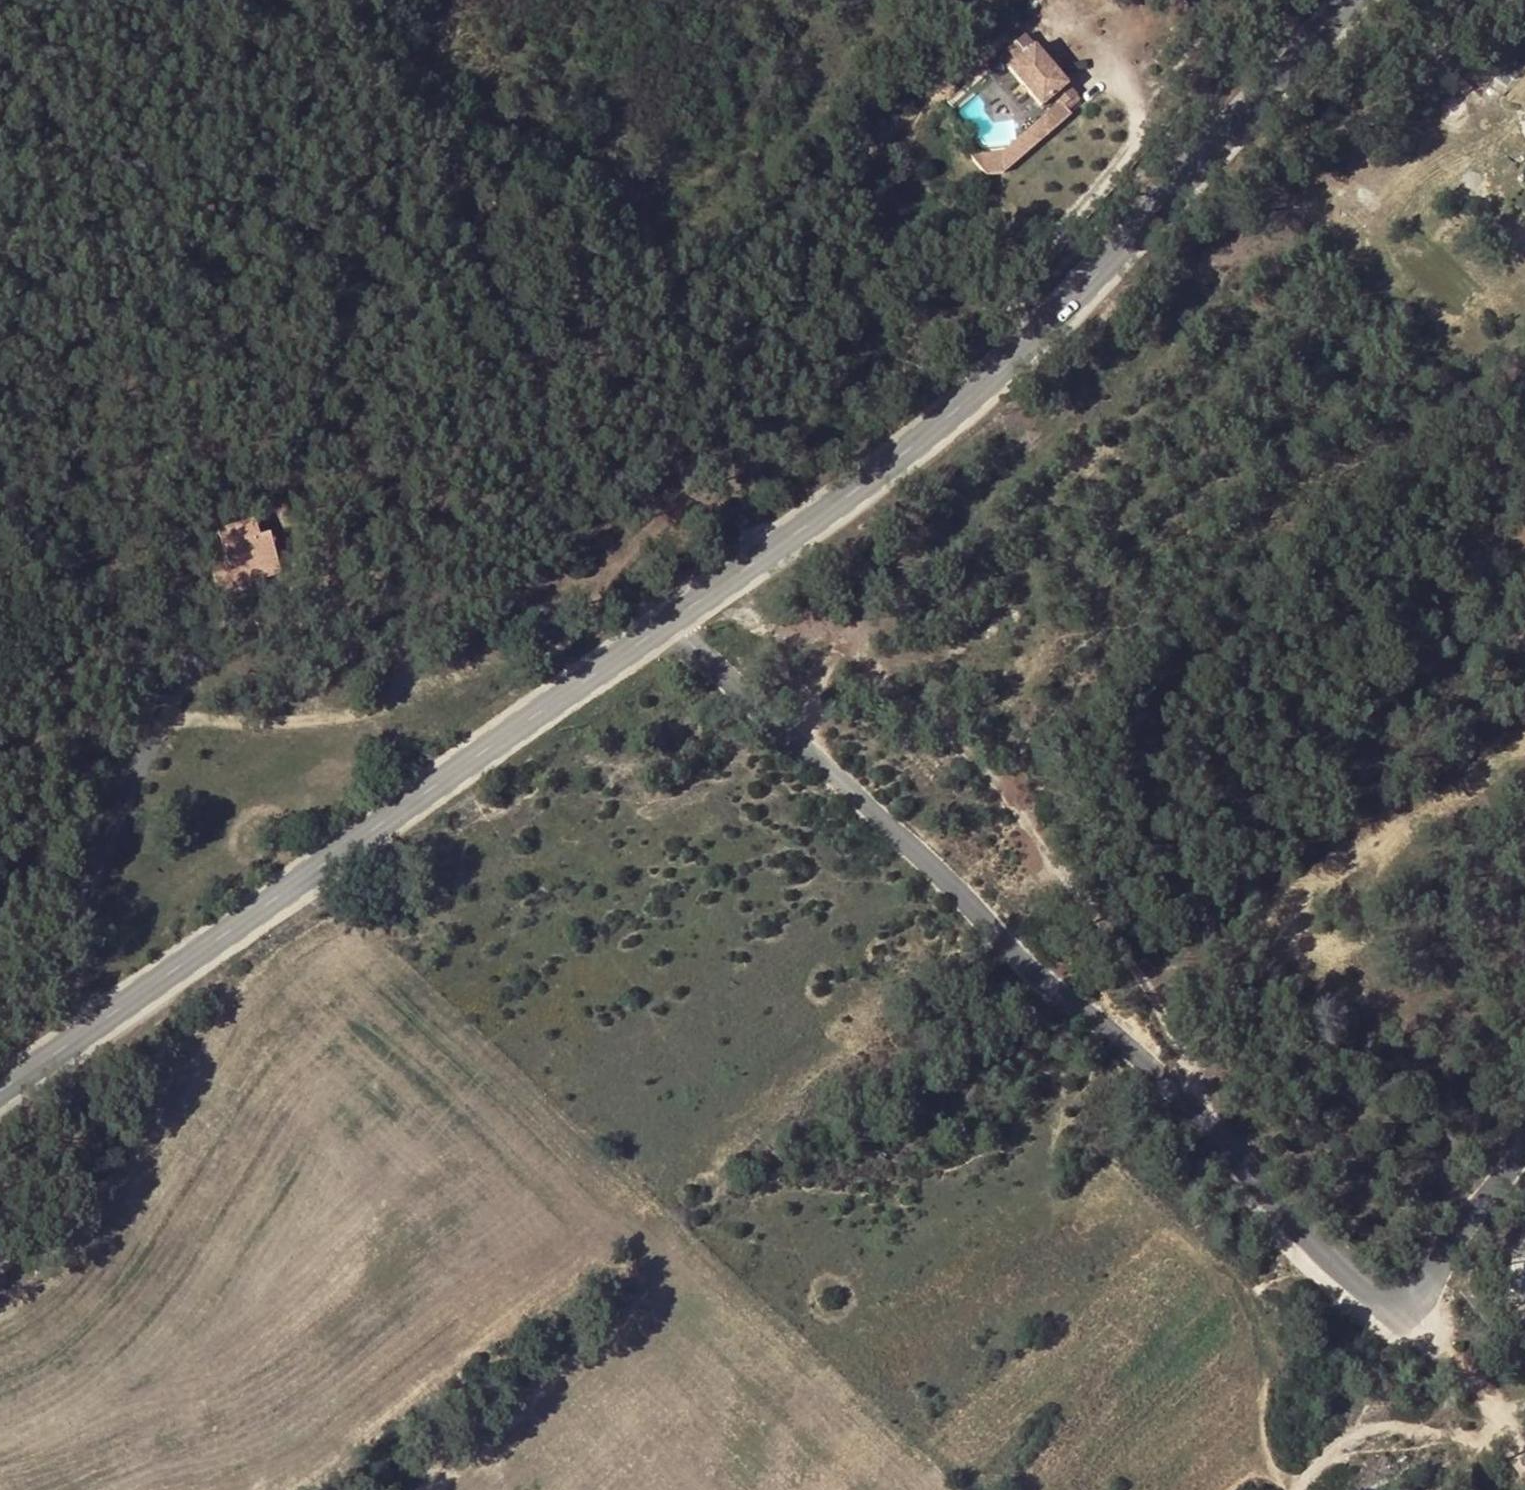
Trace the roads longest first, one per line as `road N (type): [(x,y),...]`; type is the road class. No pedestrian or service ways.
road 1 (unclassified): [(669,619),(1360,1286),(1391,1298),(1419,1286),(1524,1163)]
road 2 (secondary): [(1345,0),(980,387),(842,509),(669,619)]
road 3 (secondary): [(669,619),(0,1086)]
road 4 (track): [(1524,1465),(1486,1442),(1370,1426),(1345,1437),(1295,1489)]
road 5 (track): [(1391,1298),(1486,1387),(1493,1403),(1486,1442)]

